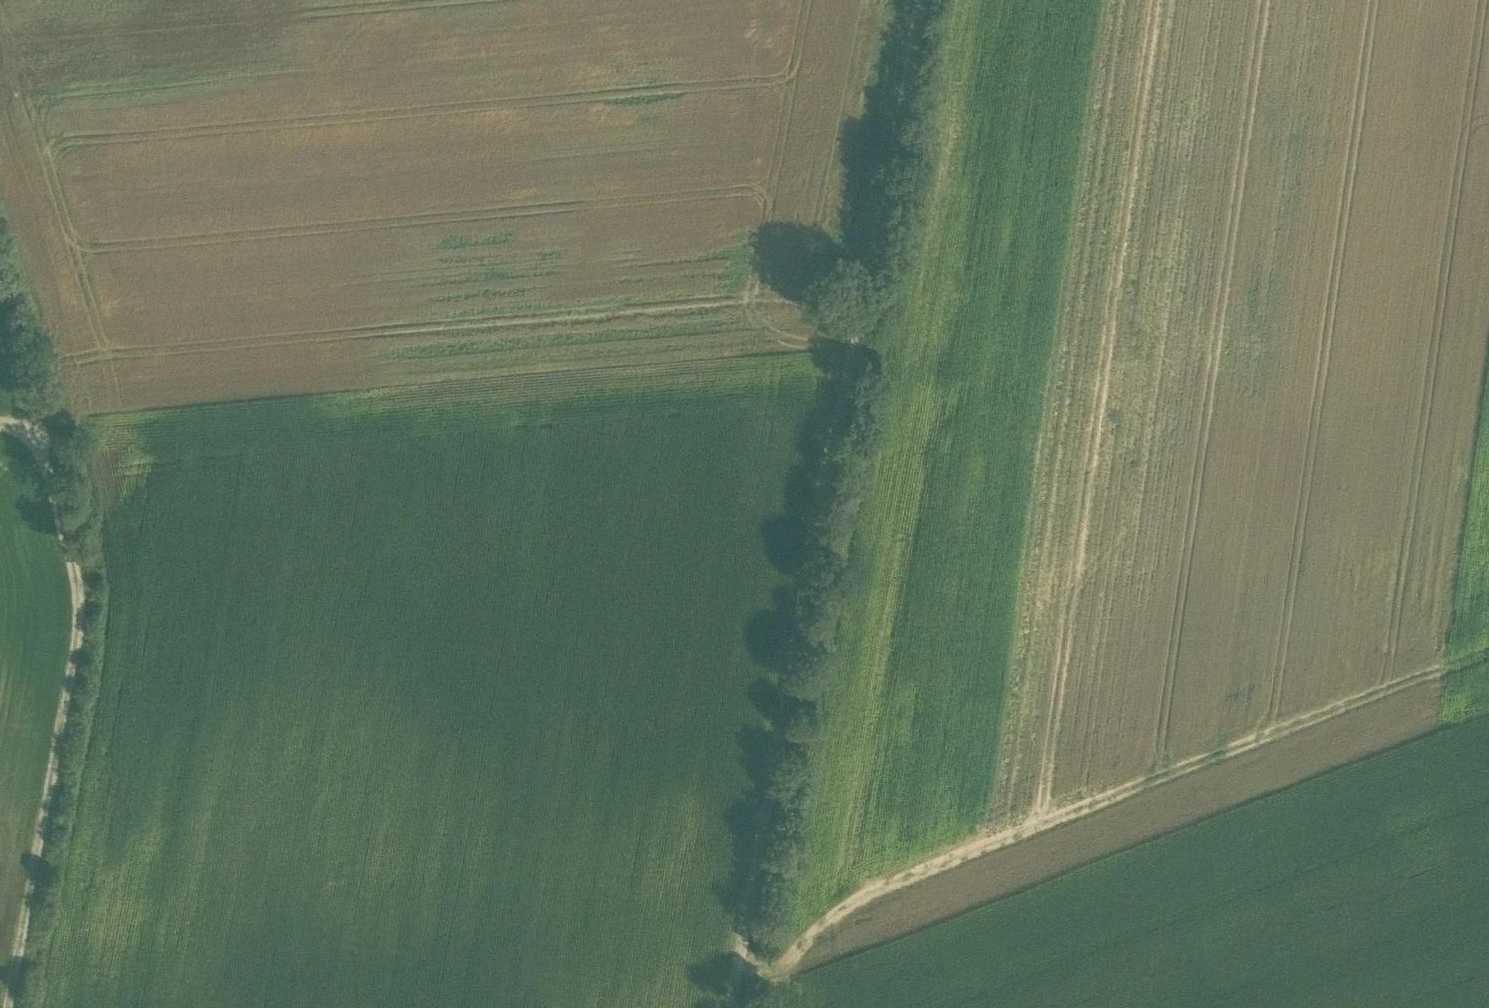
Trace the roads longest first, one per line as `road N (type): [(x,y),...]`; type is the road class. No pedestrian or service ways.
road 1 (unclassified): [(928,0),(739,1007)]

